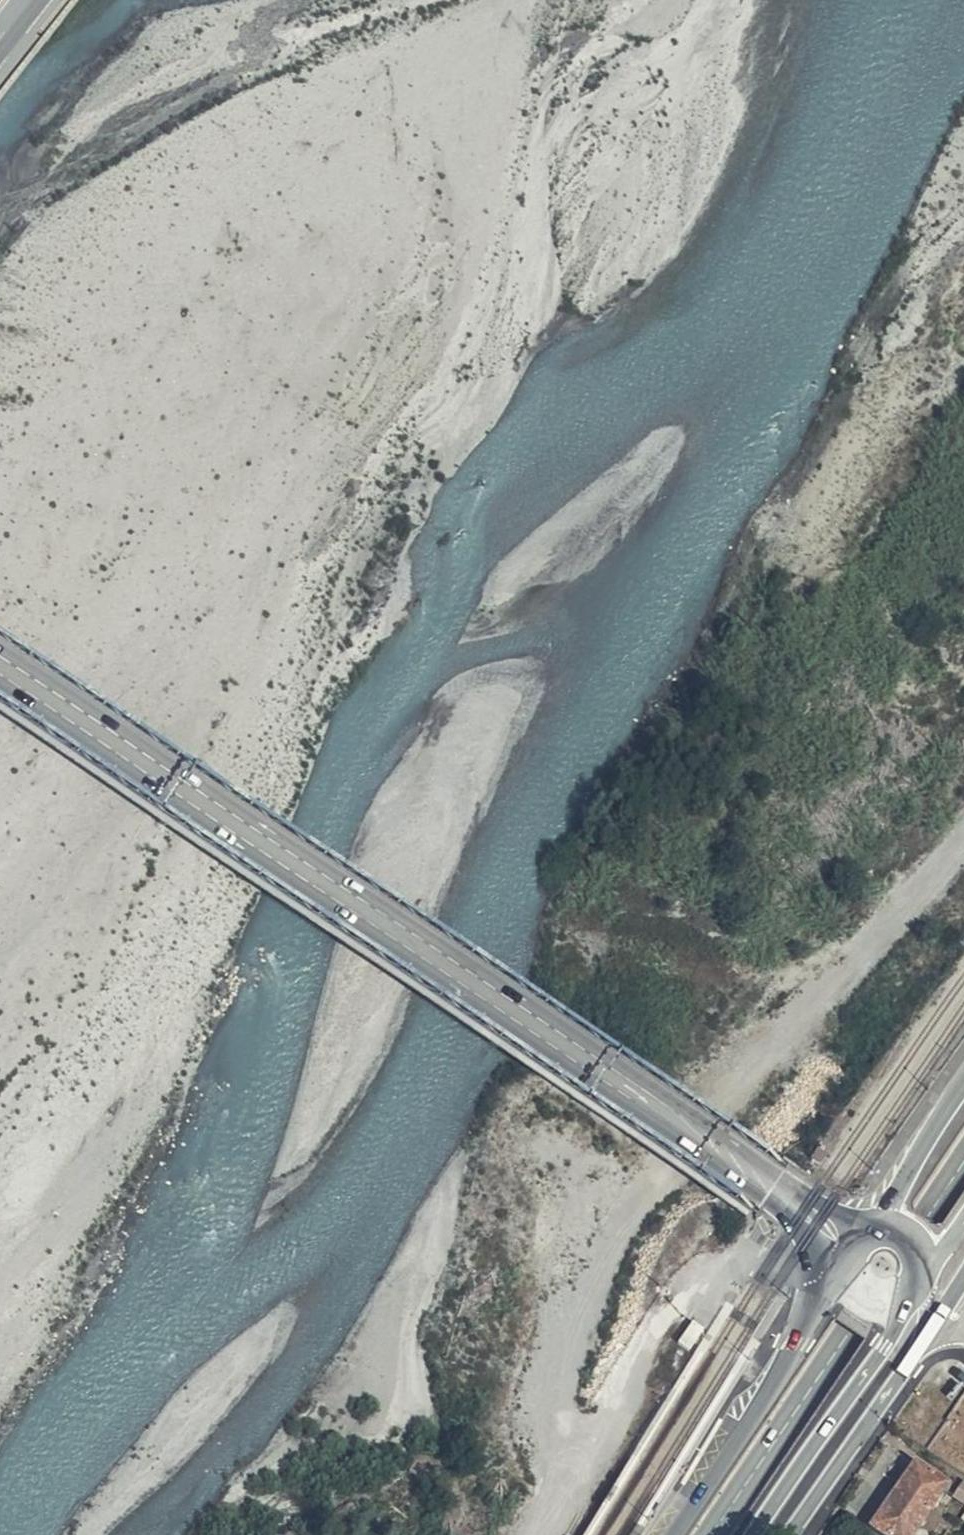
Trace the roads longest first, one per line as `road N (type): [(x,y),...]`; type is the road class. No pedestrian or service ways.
road 1 (primary): [(853,1251),(0,670)]
road 2 (track): [(587,1447),(553,1405),(567,1335),(590,1296),(963,835)]
road 3 (primary): [(963,1159),(711,1534)]
road 4 (primary): [(853,1251),(787,1369),(677,1534)]
road 5 (primary): [(753,1534),(884,1346),(916,1283)]
road 6 (track): [(767,1226),(689,1290),(587,1447)]
road 7 (primary): [(789,1534),(934,1328)]
road 8 (primary): [(963,1085),(883,1231)]

